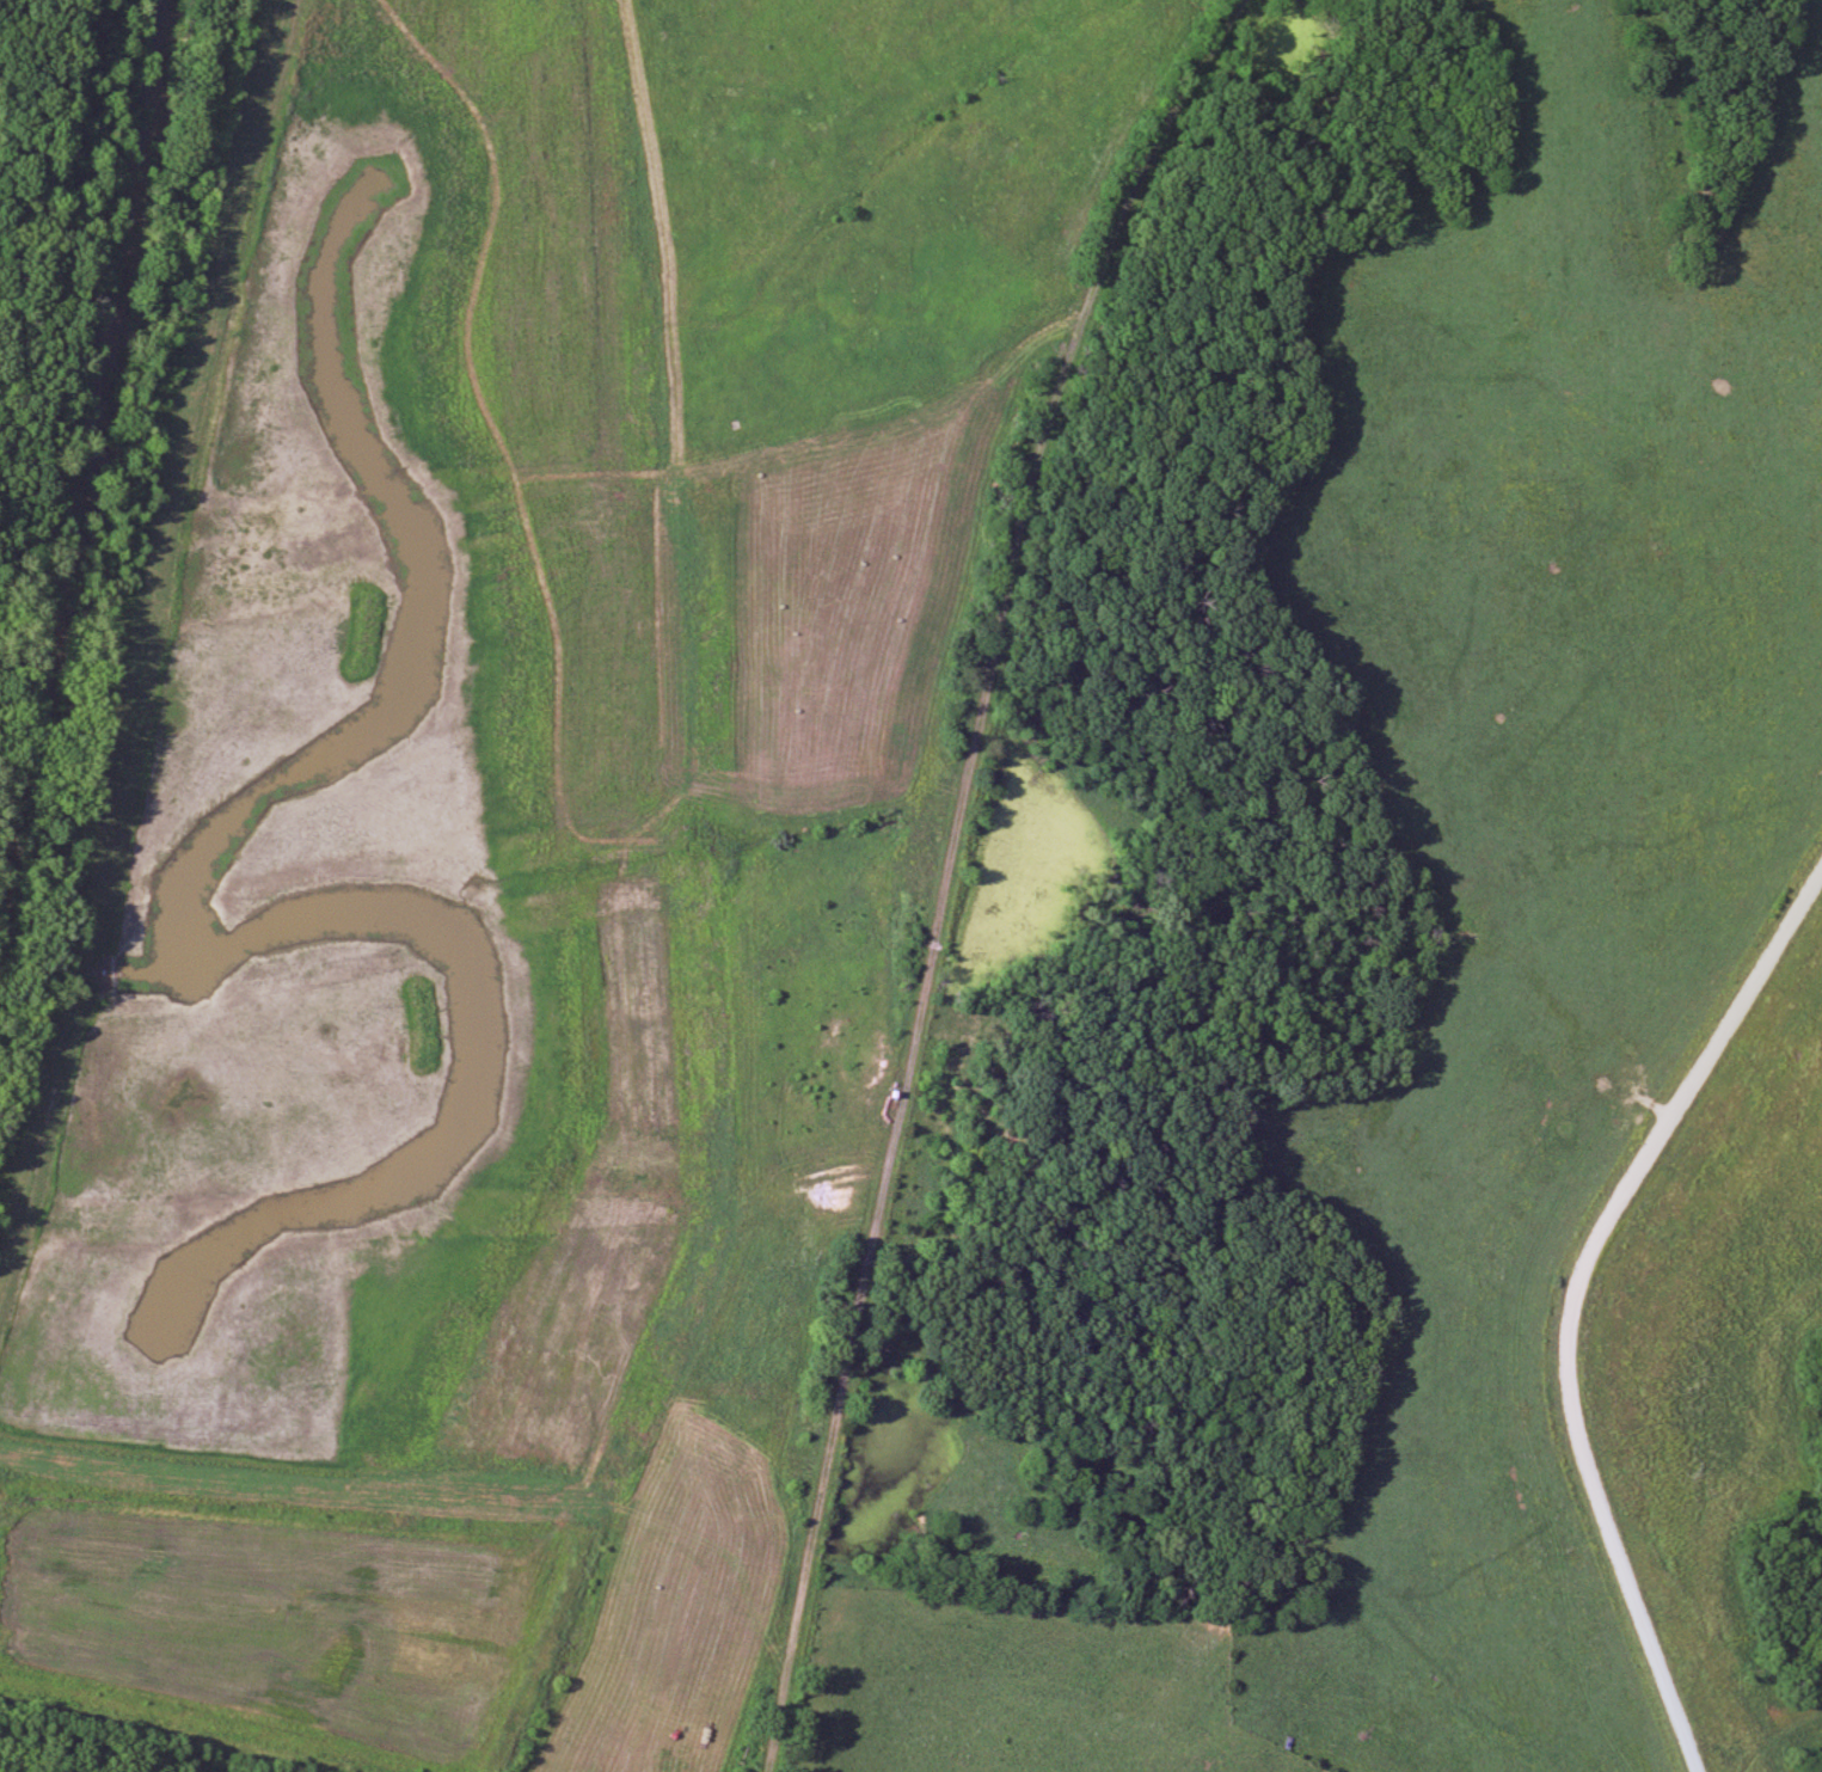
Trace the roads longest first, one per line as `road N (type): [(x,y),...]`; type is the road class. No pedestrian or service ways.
road 1 (residential): [(1684,1771),(1573,1417),(1565,1325),(1575,1280),(1603,1222),(1821,870)]

